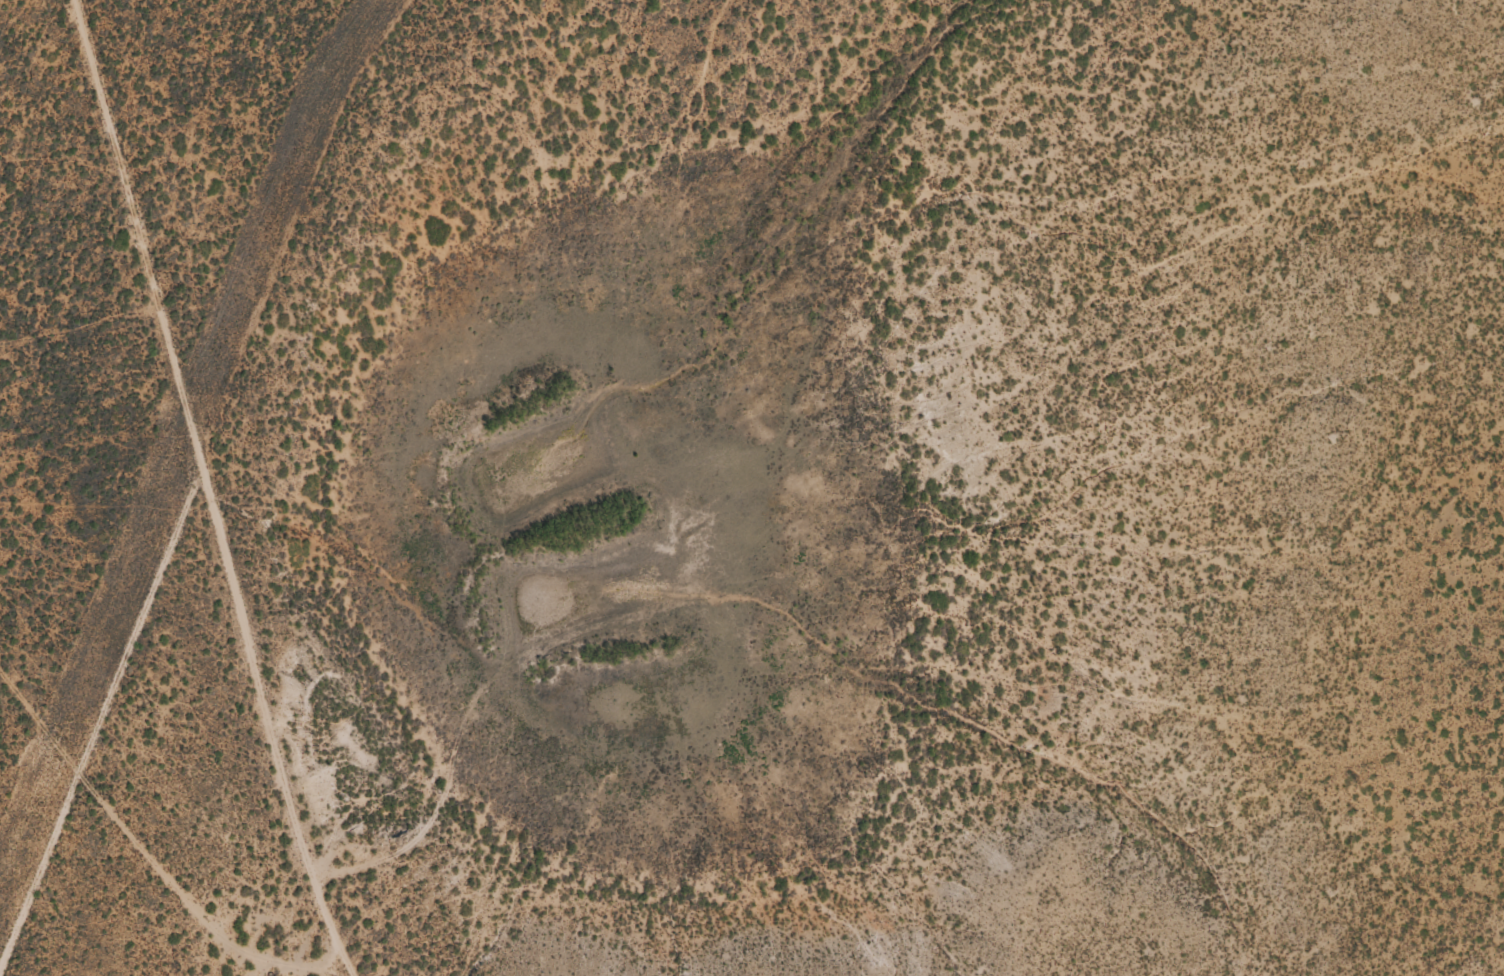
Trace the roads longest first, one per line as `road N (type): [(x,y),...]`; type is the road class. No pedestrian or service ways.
road 1 (track): [(106,0),(372,975)]

